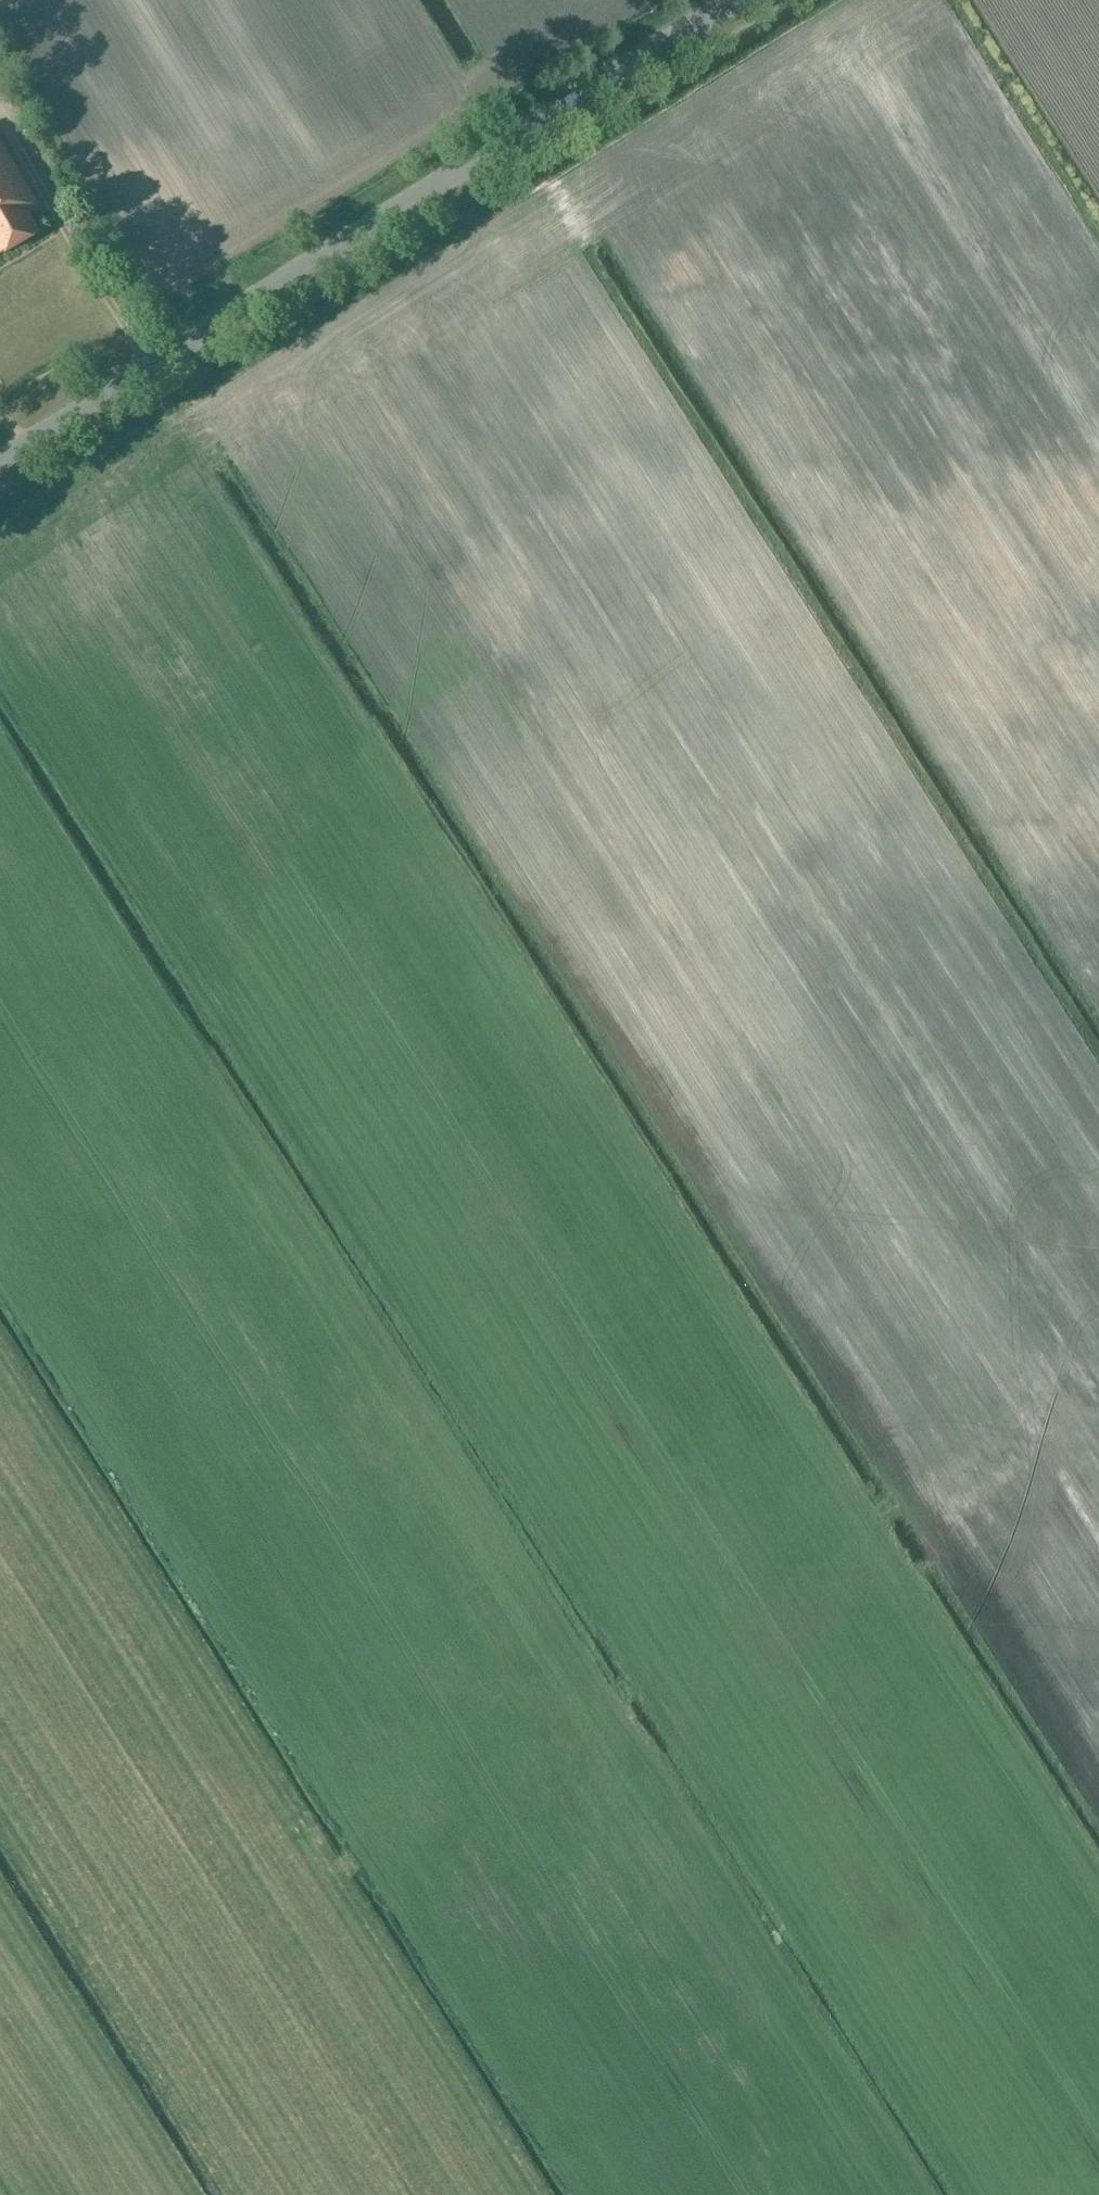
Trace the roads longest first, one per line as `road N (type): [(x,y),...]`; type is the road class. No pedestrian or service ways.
road 1 (tertiary): [(0,464),(735,0)]

